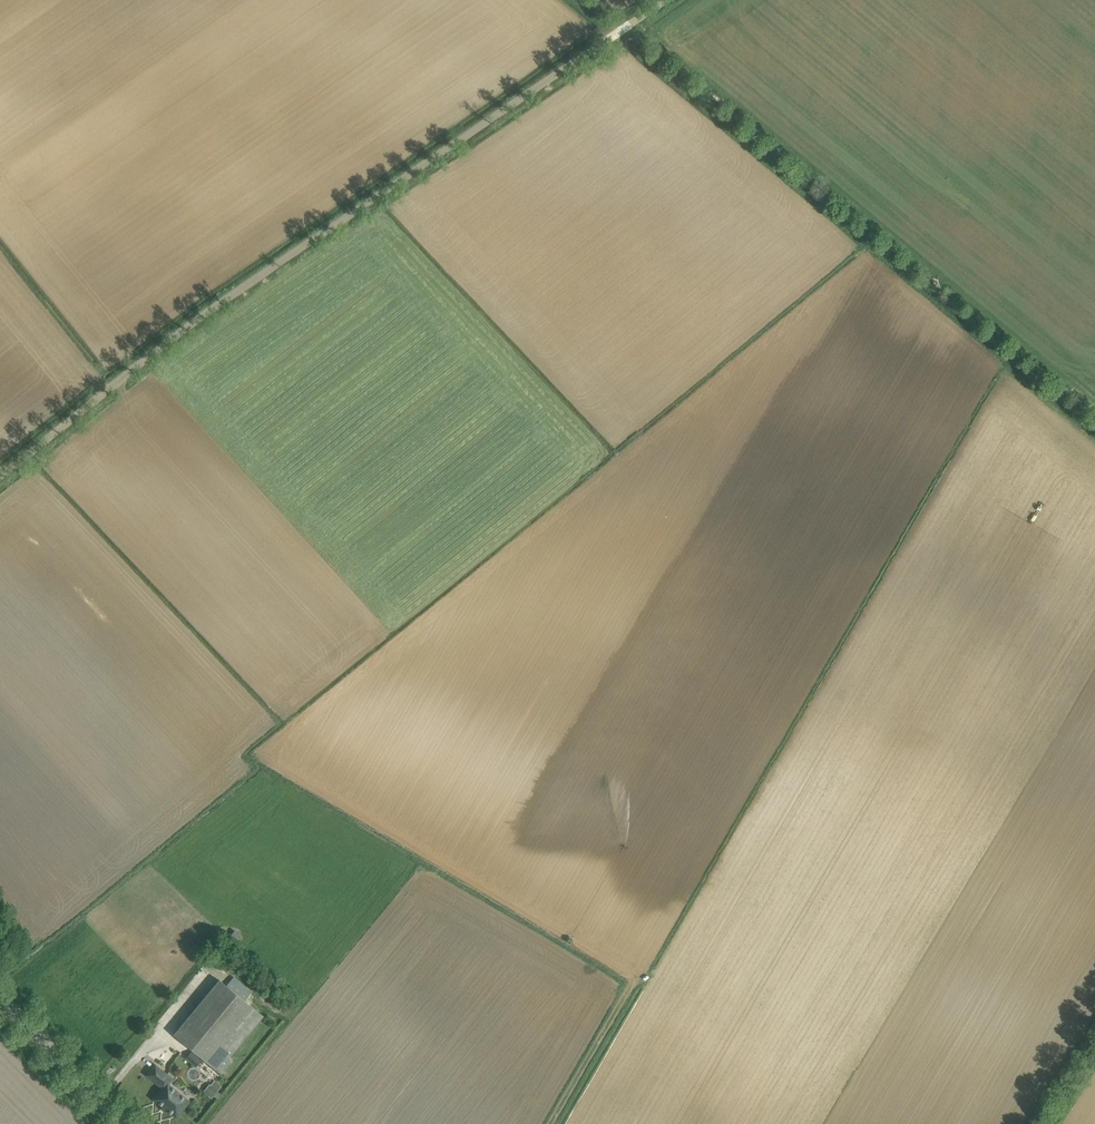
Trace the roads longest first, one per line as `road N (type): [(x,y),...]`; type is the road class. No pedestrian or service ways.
road 1 (unclassified): [(0,465),(251,270),(630,27)]
road 2 (tertiary): [(122,1123),(0,997)]
road 3 (track): [(554,1123),(632,991)]

